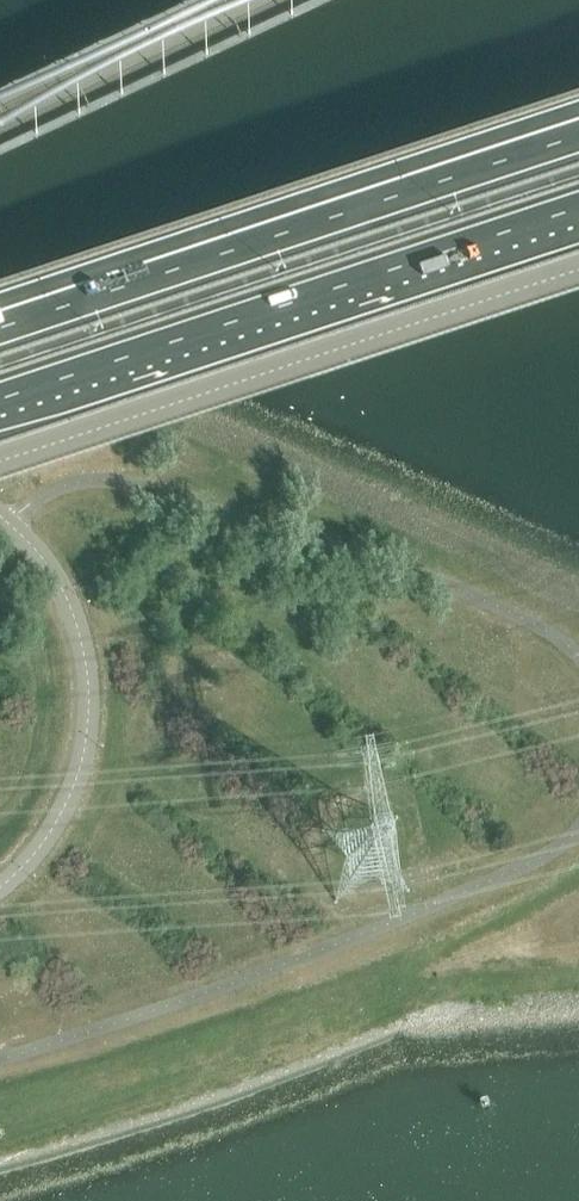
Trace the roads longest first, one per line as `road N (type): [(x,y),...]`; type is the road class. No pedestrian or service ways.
road 1 (motorway): [(578,141),(0,332)]
road 2 (motorway): [(0,403),(578,213)]
road 3 (unclassified): [(578,277),(0,466)]
road 4 (unclassified): [(0,888),(60,817),(83,758),(88,705),(67,602),(35,553),(0,519)]

